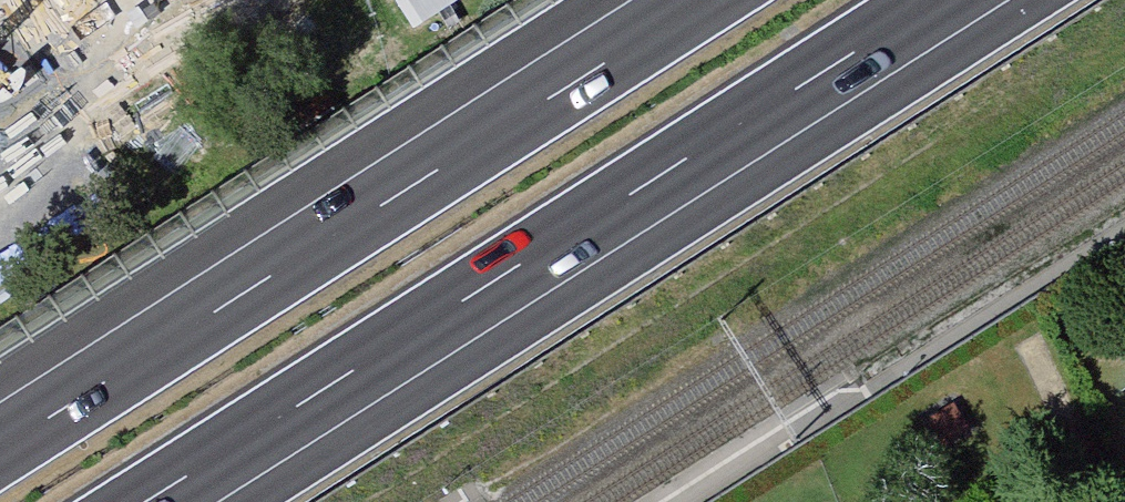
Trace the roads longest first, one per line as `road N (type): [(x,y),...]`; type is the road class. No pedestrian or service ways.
road 1 (motorway): [(143,501),(931,0)]
road 2 (motorway): [(699,0),(0,445)]

